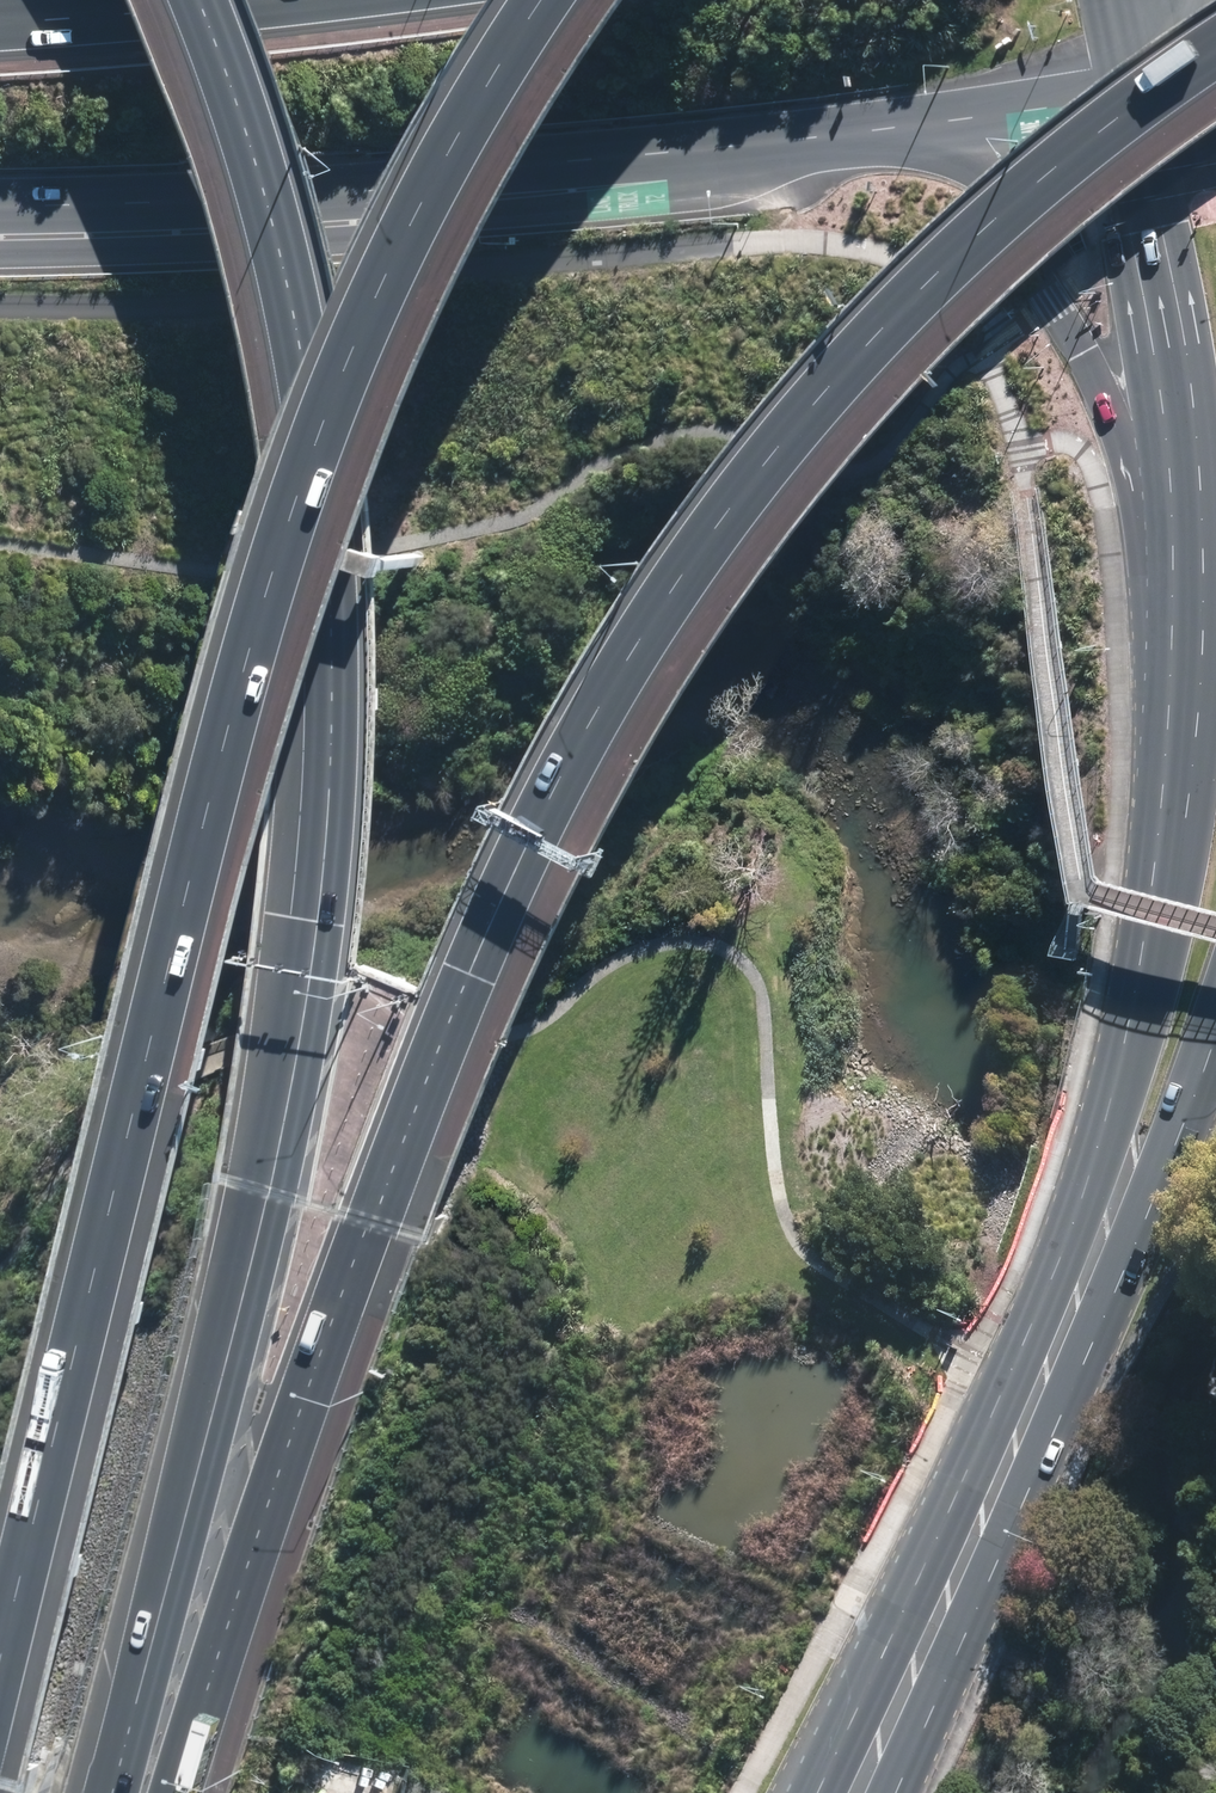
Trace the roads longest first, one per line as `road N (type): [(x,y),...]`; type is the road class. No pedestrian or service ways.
road 1 (motorway): [(1215,51),(1118,118),(872,342),(676,583),(596,712),(467,973),(368,1222),(177,1792)]
road 2 (motorway): [(211,0),(296,275),(320,407),(328,818),(265,1193),(110,1792)]
road 3 (motorway): [(0,1711),(241,799),(335,498),(458,206),(585,0)]
road 4 (motorway): [(871,155),(0,216)]
road 5 (motorway): [(1181,805),(1120,434),(1051,303),(992,216),(961,191),(871,155)]
road 6 (primary): [(1181,805),(1186,573),(1178,414),(1132,124)]
road 7 (primary): [(1019,1434),(1159,941),(1181,805)]
road 8 (primary): [(1215,1027),(1141,1221),(1019,1434)]
road 9 (primary): [(856,1792),(1019,1434)]
road 10 (motorway): [(1132,124),(871,155)]
road 11 (primary): [(1132,124),(1102,0)]

